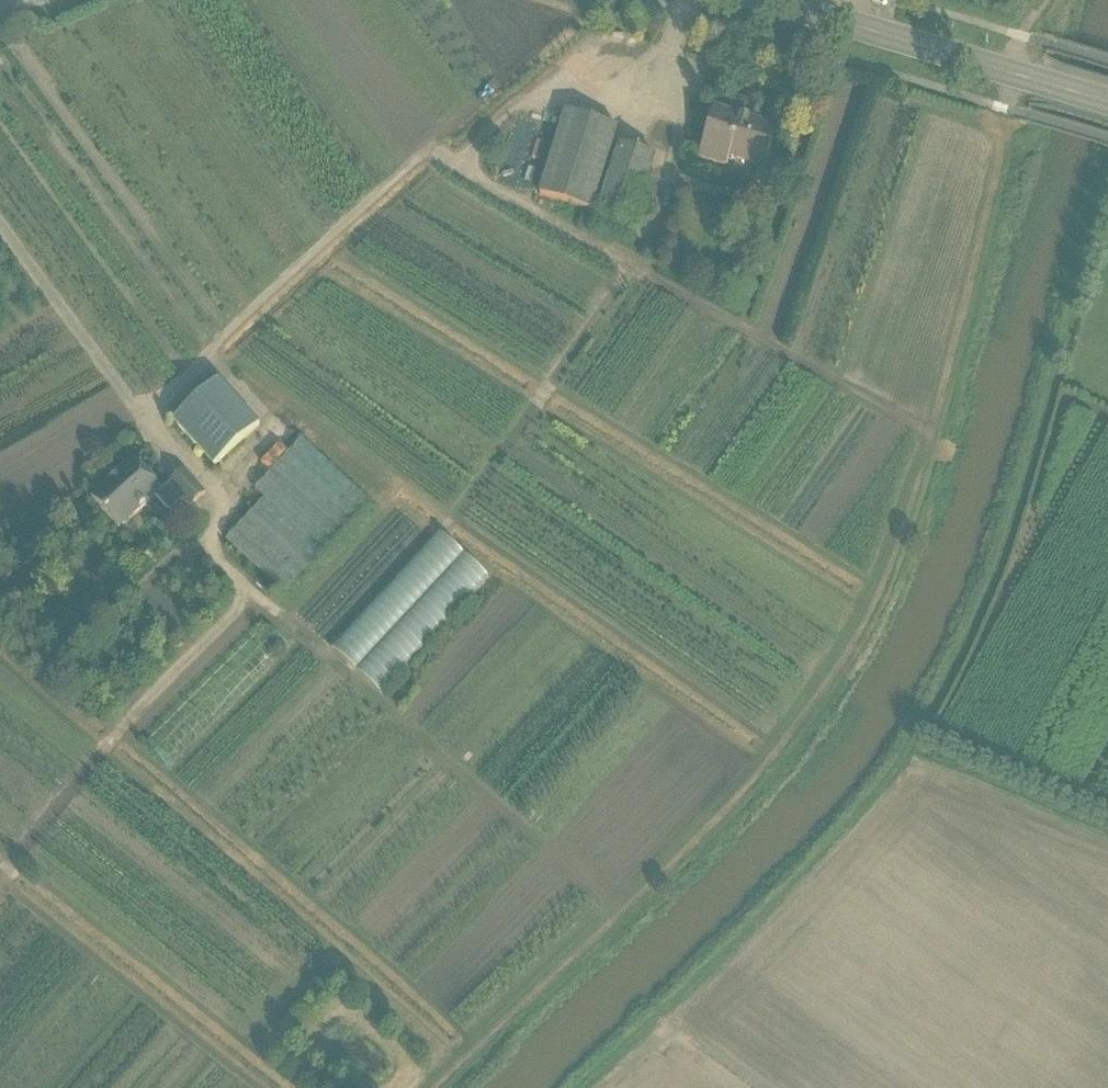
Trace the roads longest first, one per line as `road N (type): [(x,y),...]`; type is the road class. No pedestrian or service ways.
road 1 (secondary): [(1107,102),(773,0)]

